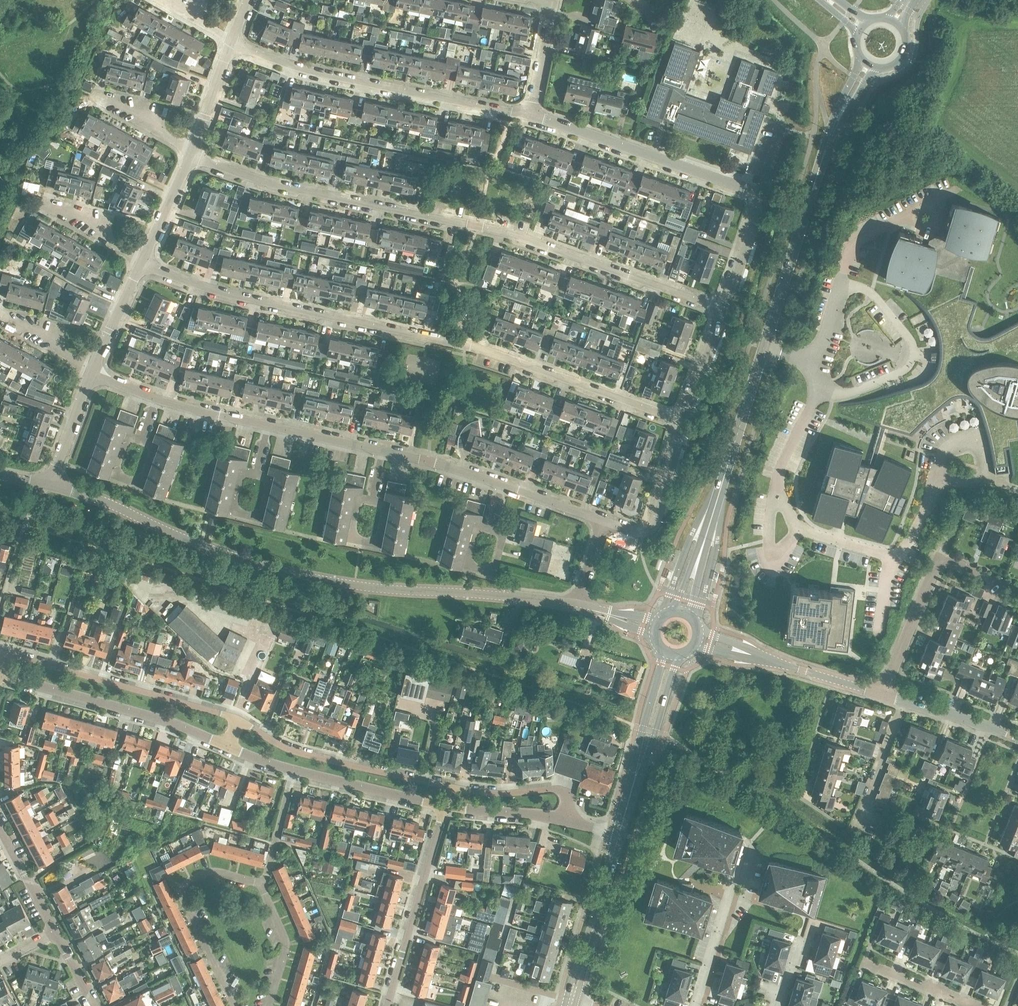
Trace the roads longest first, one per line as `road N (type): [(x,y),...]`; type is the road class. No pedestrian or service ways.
road 1 (residential): [(683,421),(465,346),(219,293),(143,265)]
road 2 (residential): [(195,156),(287,187),(571,253),(725,310)]
road 3 (tertiary): [(578,604),(289,573),(48,485)]
road 4 (tertiary): [(715,506),(830,138),(868,66)]
road 5 (residential): [(564,820),(560,790),(450,788),(306,755),(238,719)]
road 6 (residential): [(725,310),(756,218),(754,196),(530,115)]
road 7 (residential): [(530,115),(330,76),(233,42)]
road 8 (residential): [(238,719),(10,655),(0,670)]
road 9 (unclassified): [(228,745),(0,674)]
road 10 (residential): [(263,885),(211,872),(182,891),(233,1005)]
road 11 (residential): [(445,806),(388,1005)]
road 12 (unclassified): [(883,693),(706,638)]
road 13 (tertiary): [(571,1001),(620,834)]
road 14 (residential): [(604,520),(638,532),(655,523),(683,421)]
road 15 (unclassified): [(445,806),(295,770)]
road 16 (residential): [(939,559),(883,693)]
road 17 (residential): [(855,832),(904,702)]
road 18 (residential): [(270,1005),(286,943),(263,885)]
road 19 (residential): [(734,886),(696,1005)]
road 20 (residential): [(502,484),(382,450)]
road 21 (residential): [(57,931),(0,823)]
road 22 (residential): [(143,265),(195,156)]
road 23 (residential): [(195,156),(233,42)]
road 24 (unclassified): [(564,820),(445,806)]
road 25 (unclassified): [(1017,740),(904,702)]

